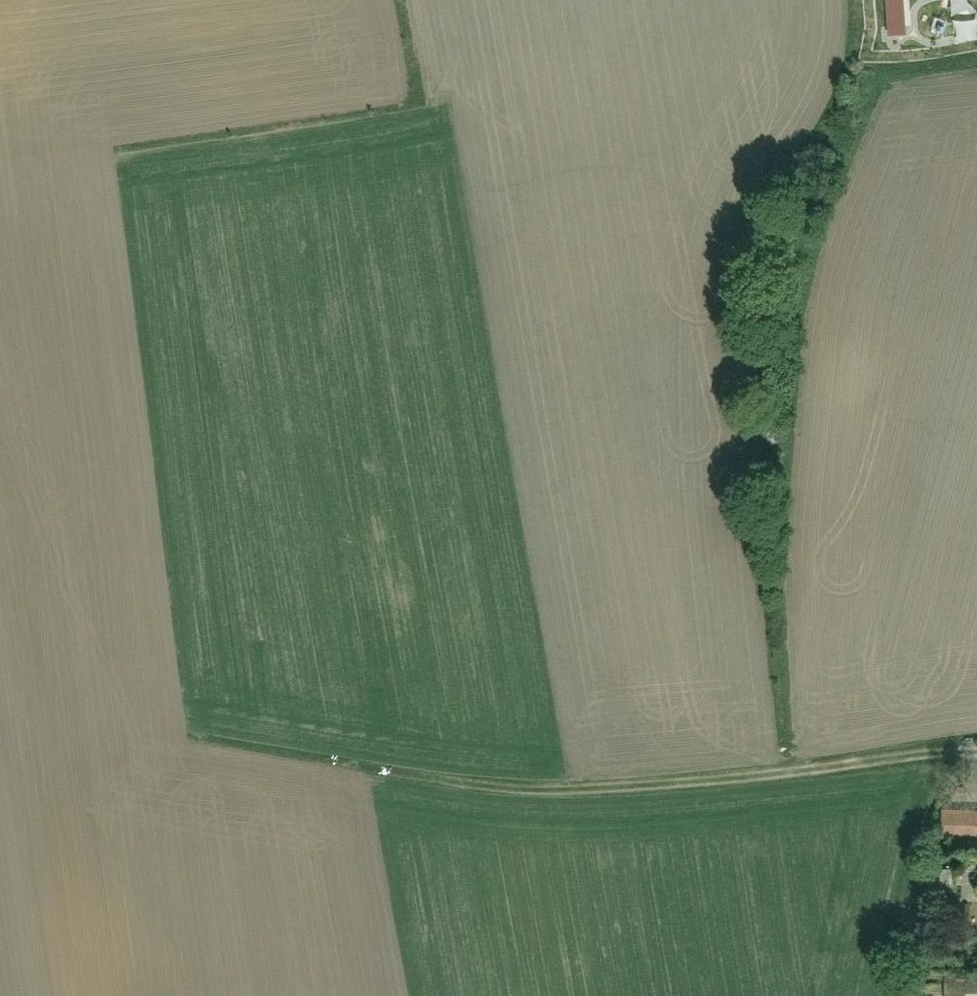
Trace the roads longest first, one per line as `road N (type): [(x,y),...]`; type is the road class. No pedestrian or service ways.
road 1 (track): [(976,754),(693,787),(494,785),(377,770)]

